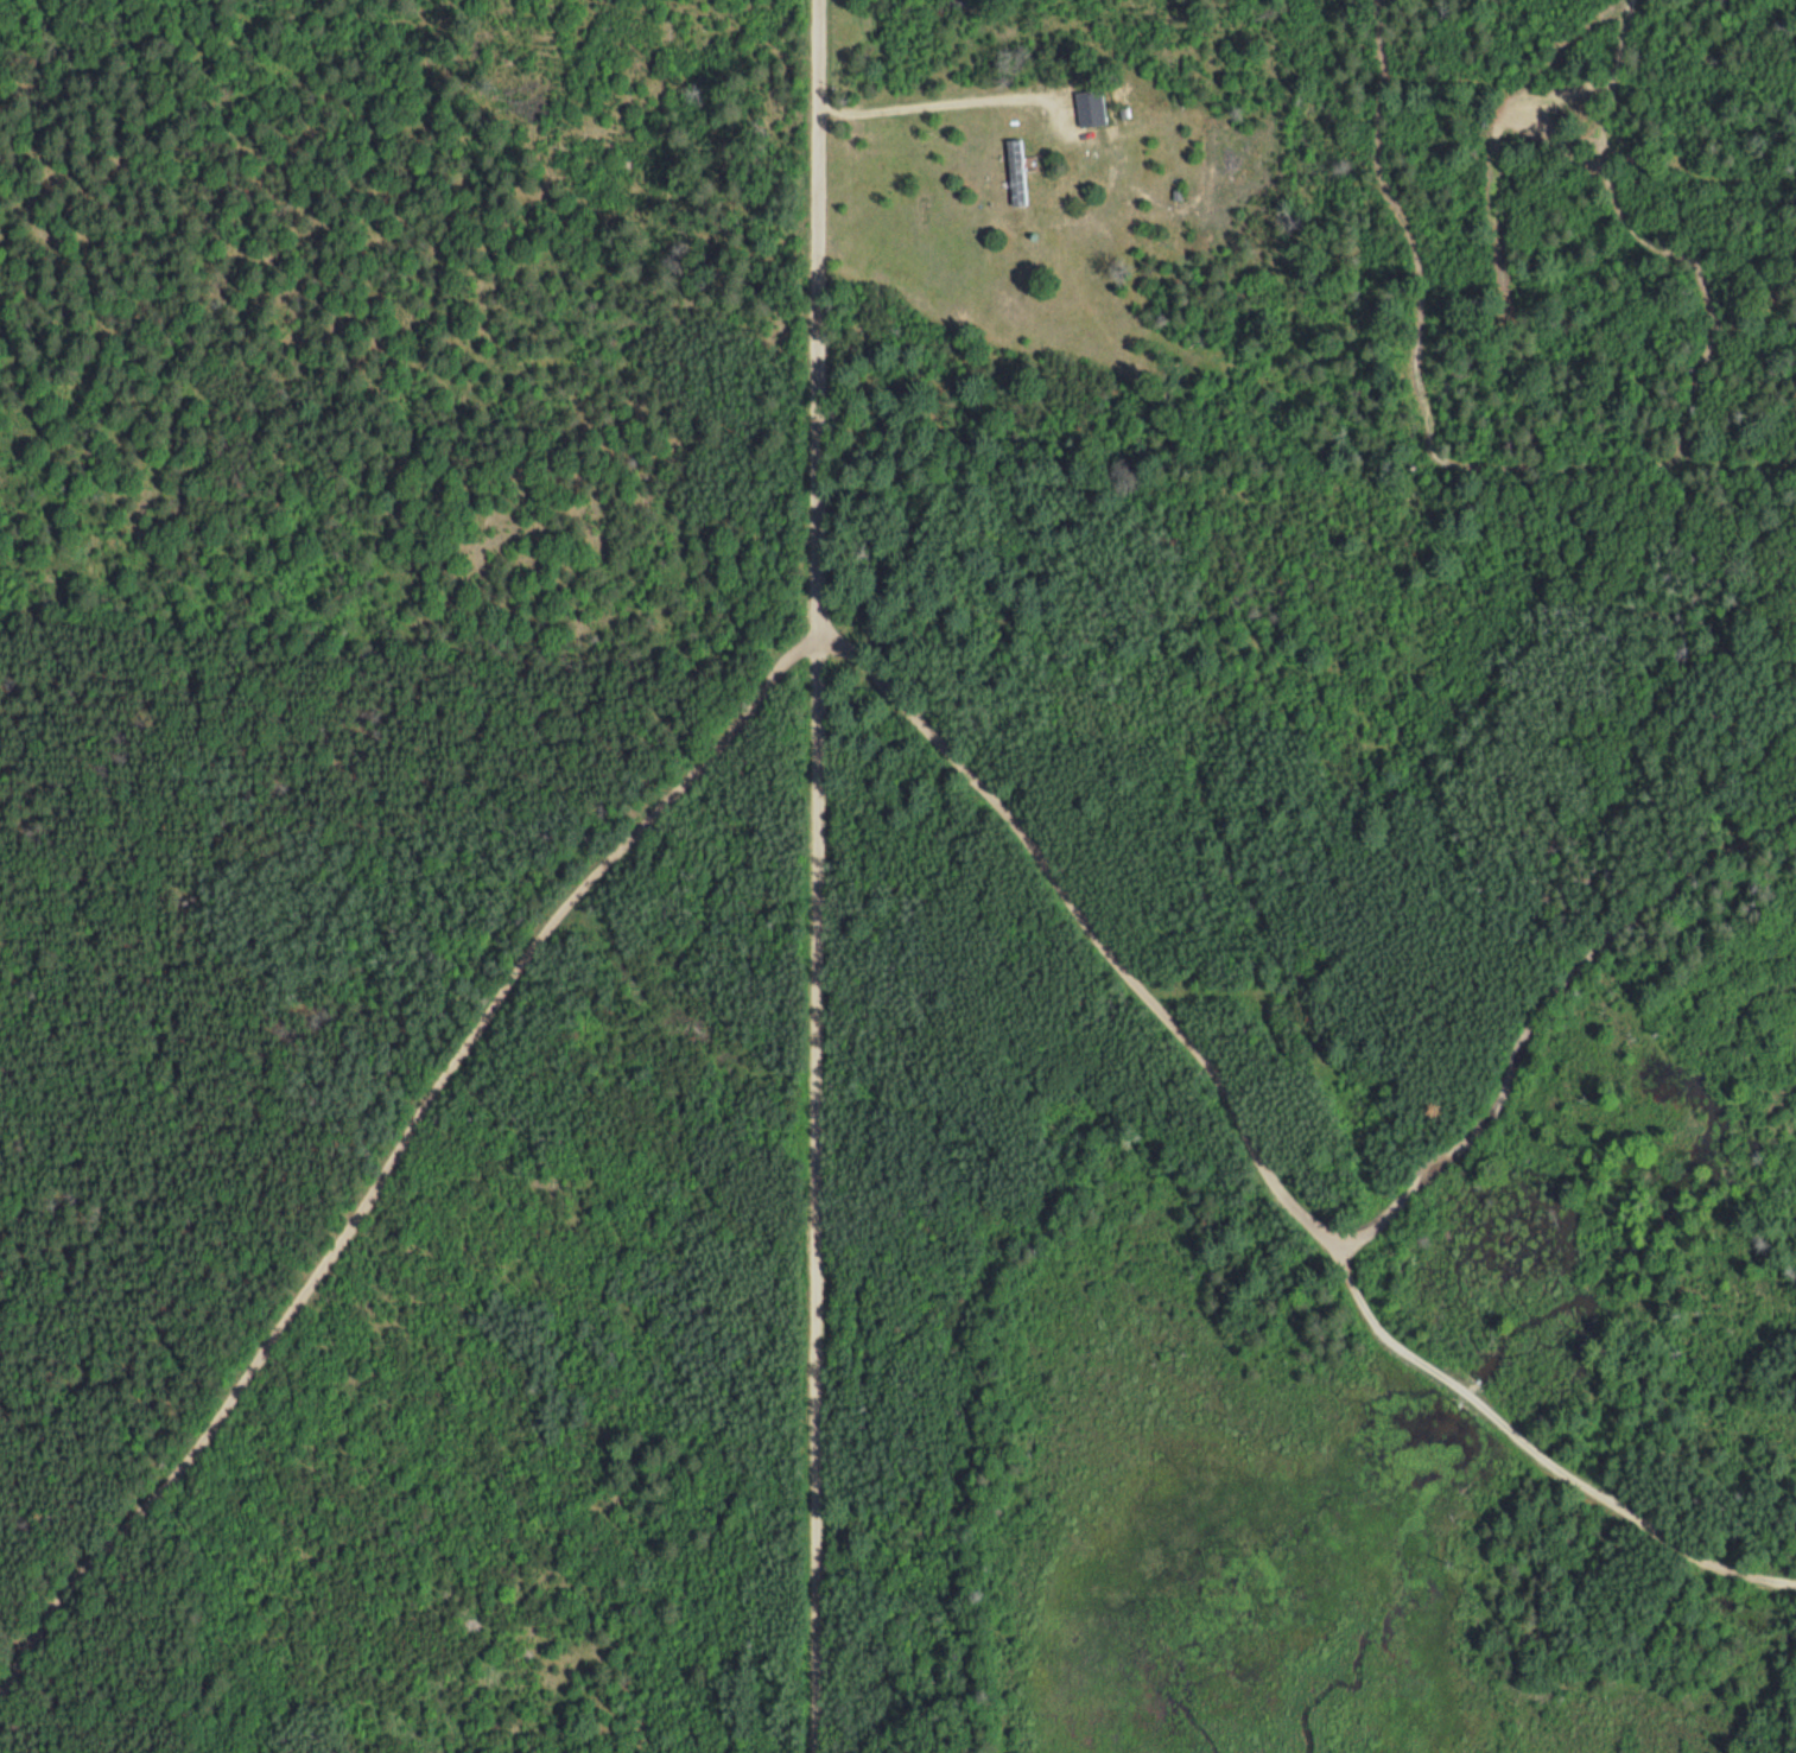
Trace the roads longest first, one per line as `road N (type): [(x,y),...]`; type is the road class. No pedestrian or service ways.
road 1 (track): [(1795,1584),(1714,1563),(1630,1516),(1312,1275),(1274,1222),(1181,1049),(953,732),(853,665),(818,650),(743,680),(656,741),(510,891),(374,1109),(278,1284),(169,1422),(0,1691)]
road 2 (residential): [(827,1752),(818,650)]
road 3 (track): [(1351,1306),(1385,1231),(1429,1194),(1475,1120),(1541,942),(1795,800)]
road 4 (residential): [(818,650),(817,0)]

